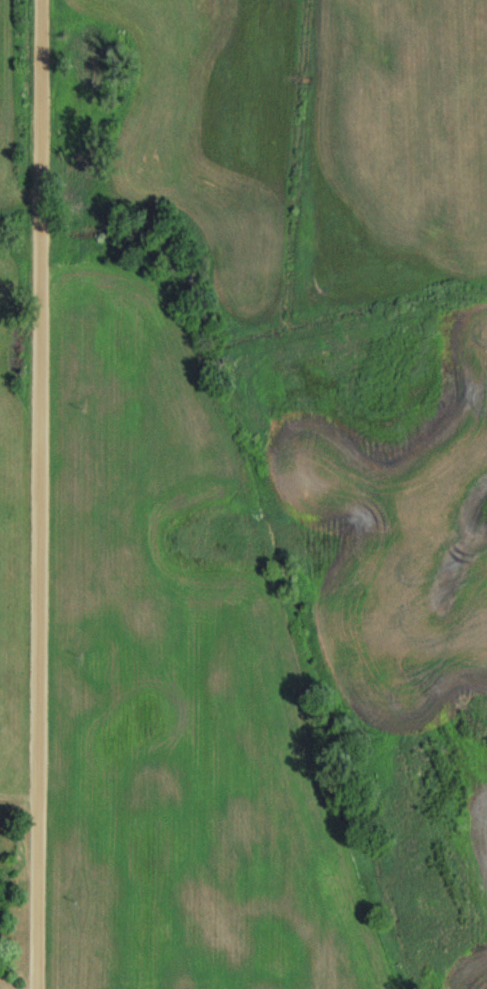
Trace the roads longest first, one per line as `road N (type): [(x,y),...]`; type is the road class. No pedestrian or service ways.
road 1 (residential): [(40,0),(35,988)]

